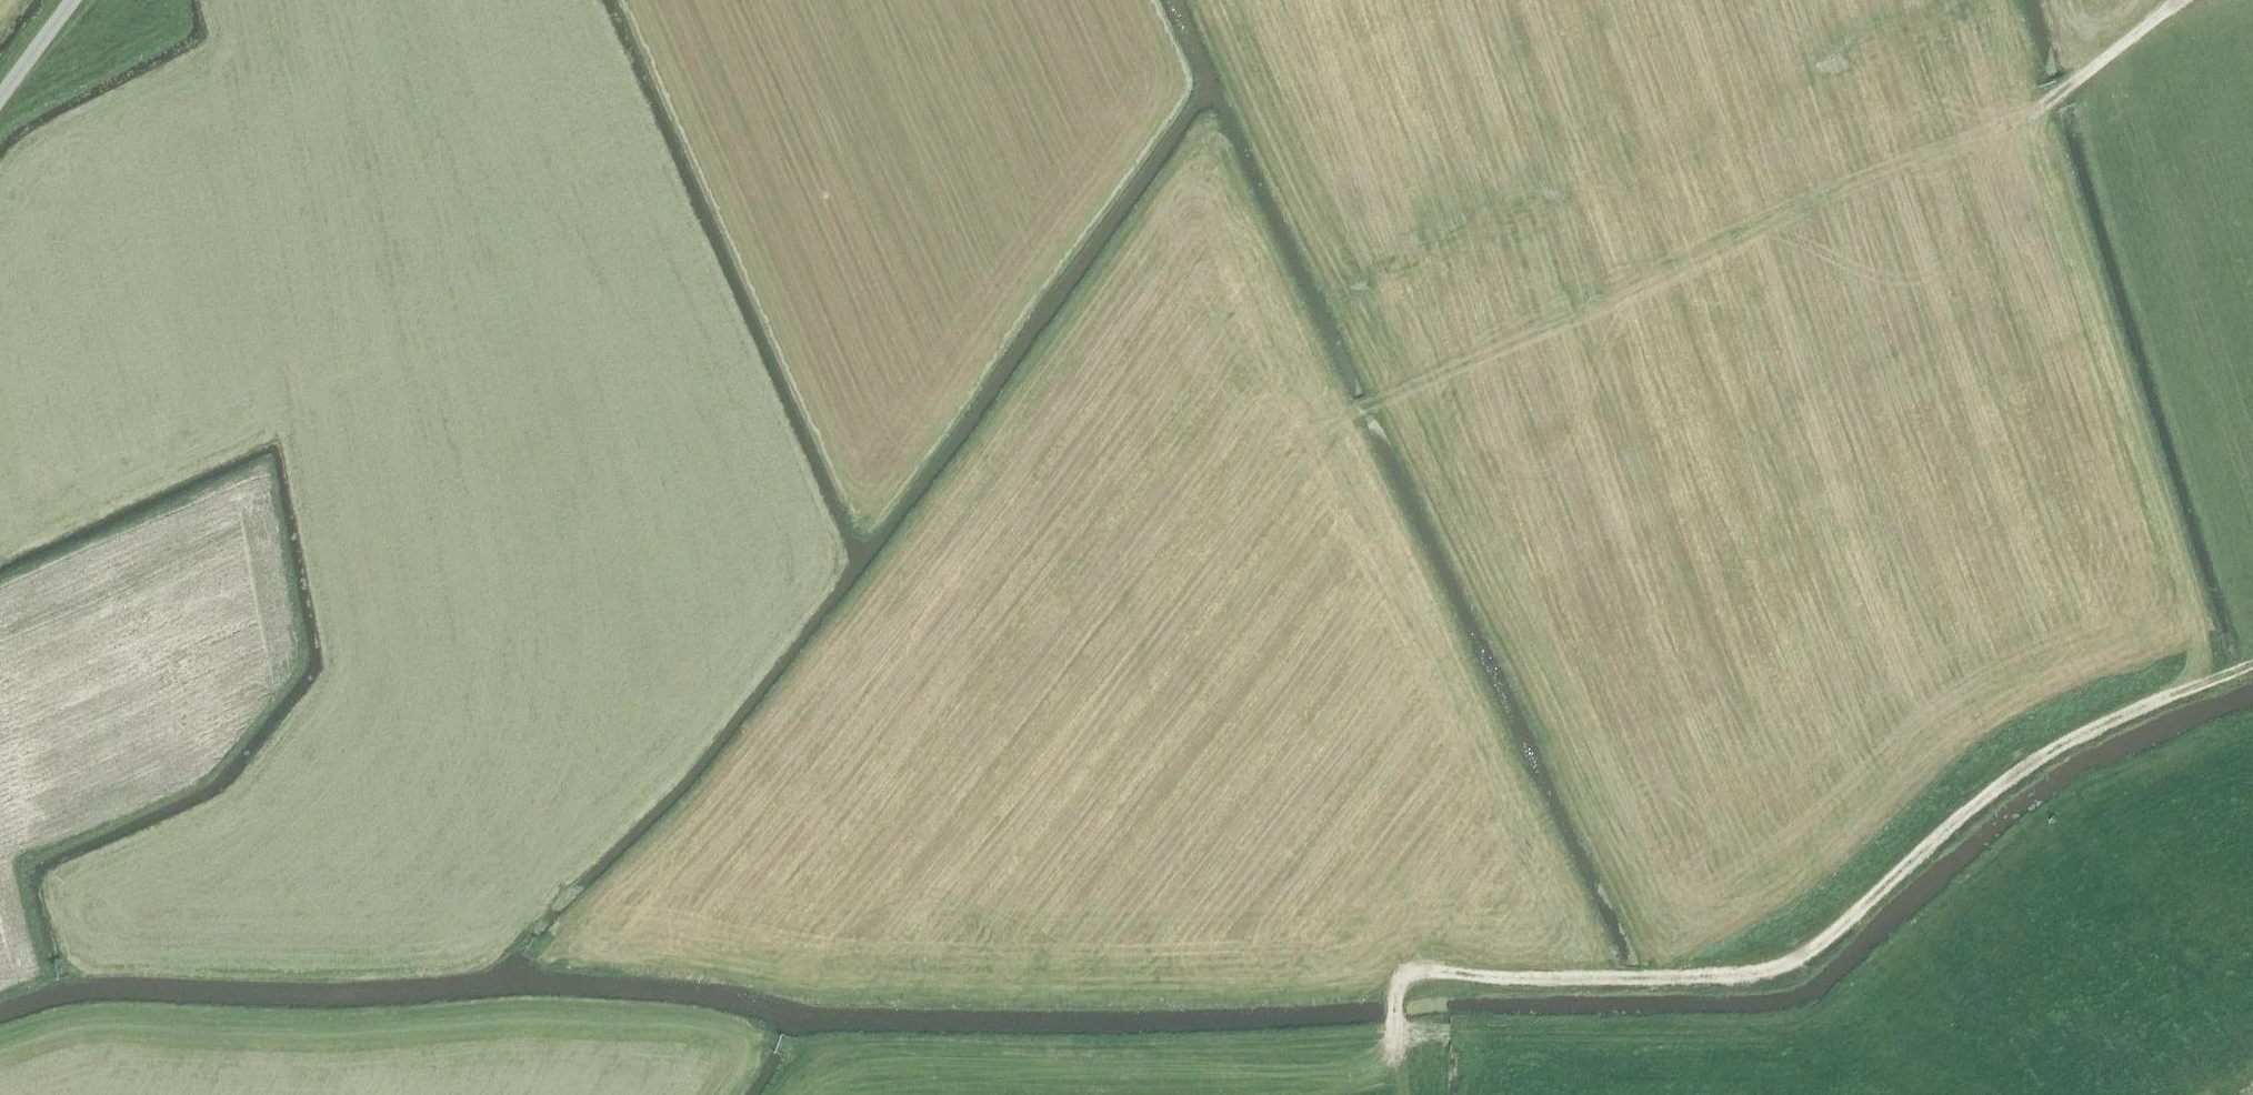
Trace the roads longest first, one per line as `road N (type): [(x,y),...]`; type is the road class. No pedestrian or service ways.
road 1 (track): [(1614,979),(1790,964),(2036,758),(2252,664)]
road 2 (track): [(2040,99),(2073,83),(2177,0)]
road 3 (unclassified): [(0,96),(72,0)]

